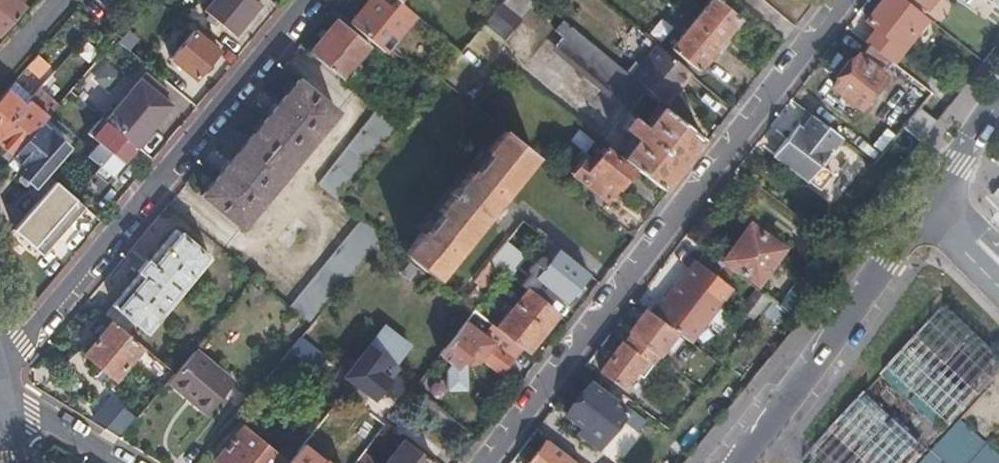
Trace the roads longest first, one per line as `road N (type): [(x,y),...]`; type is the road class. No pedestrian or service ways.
road 1 (residential): [(490,462),(849,0)]
road 2 (residential): [(309,0),(0,370)]
road 3 (secondary): [(929,208),(742,462)]
road 4 (motorway): [(998,227),(821,462)]
road 5 (motorway): [(998,250),(823,462)]
road 6 (residential): [(0,399),(107,462)]
road 7 (secondary): [(998,106),(929,208)]

